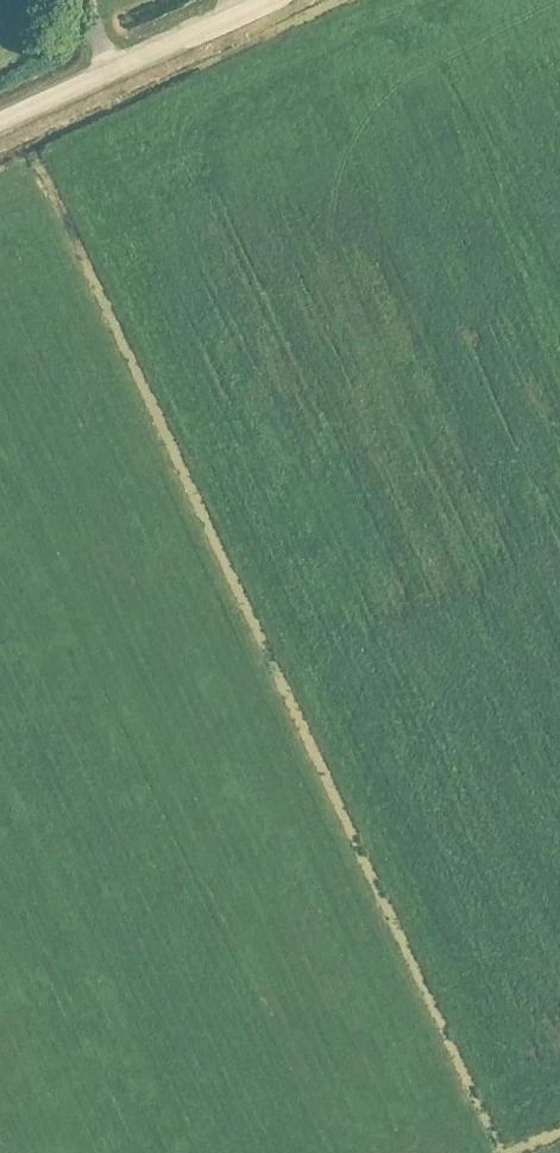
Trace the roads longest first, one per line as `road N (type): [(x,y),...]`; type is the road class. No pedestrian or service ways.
road 1 (unclassified): [(0,119),(261,0)]

